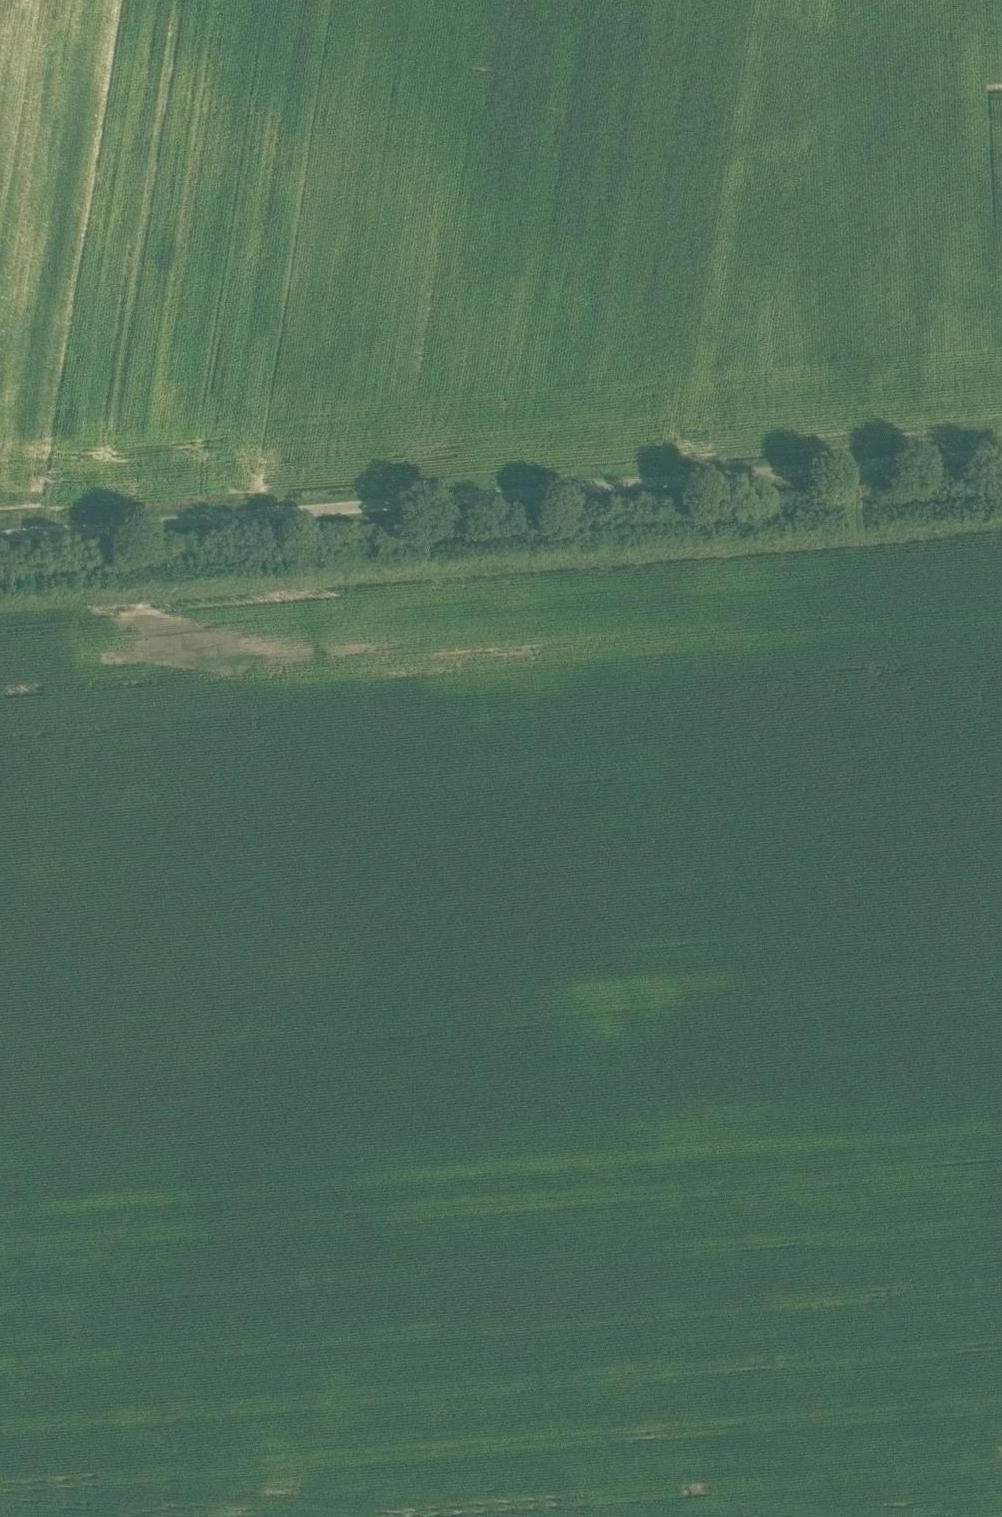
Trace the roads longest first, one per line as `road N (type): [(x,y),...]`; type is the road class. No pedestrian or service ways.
road 1 (unclassified): [(1001,462),(0,540)]

